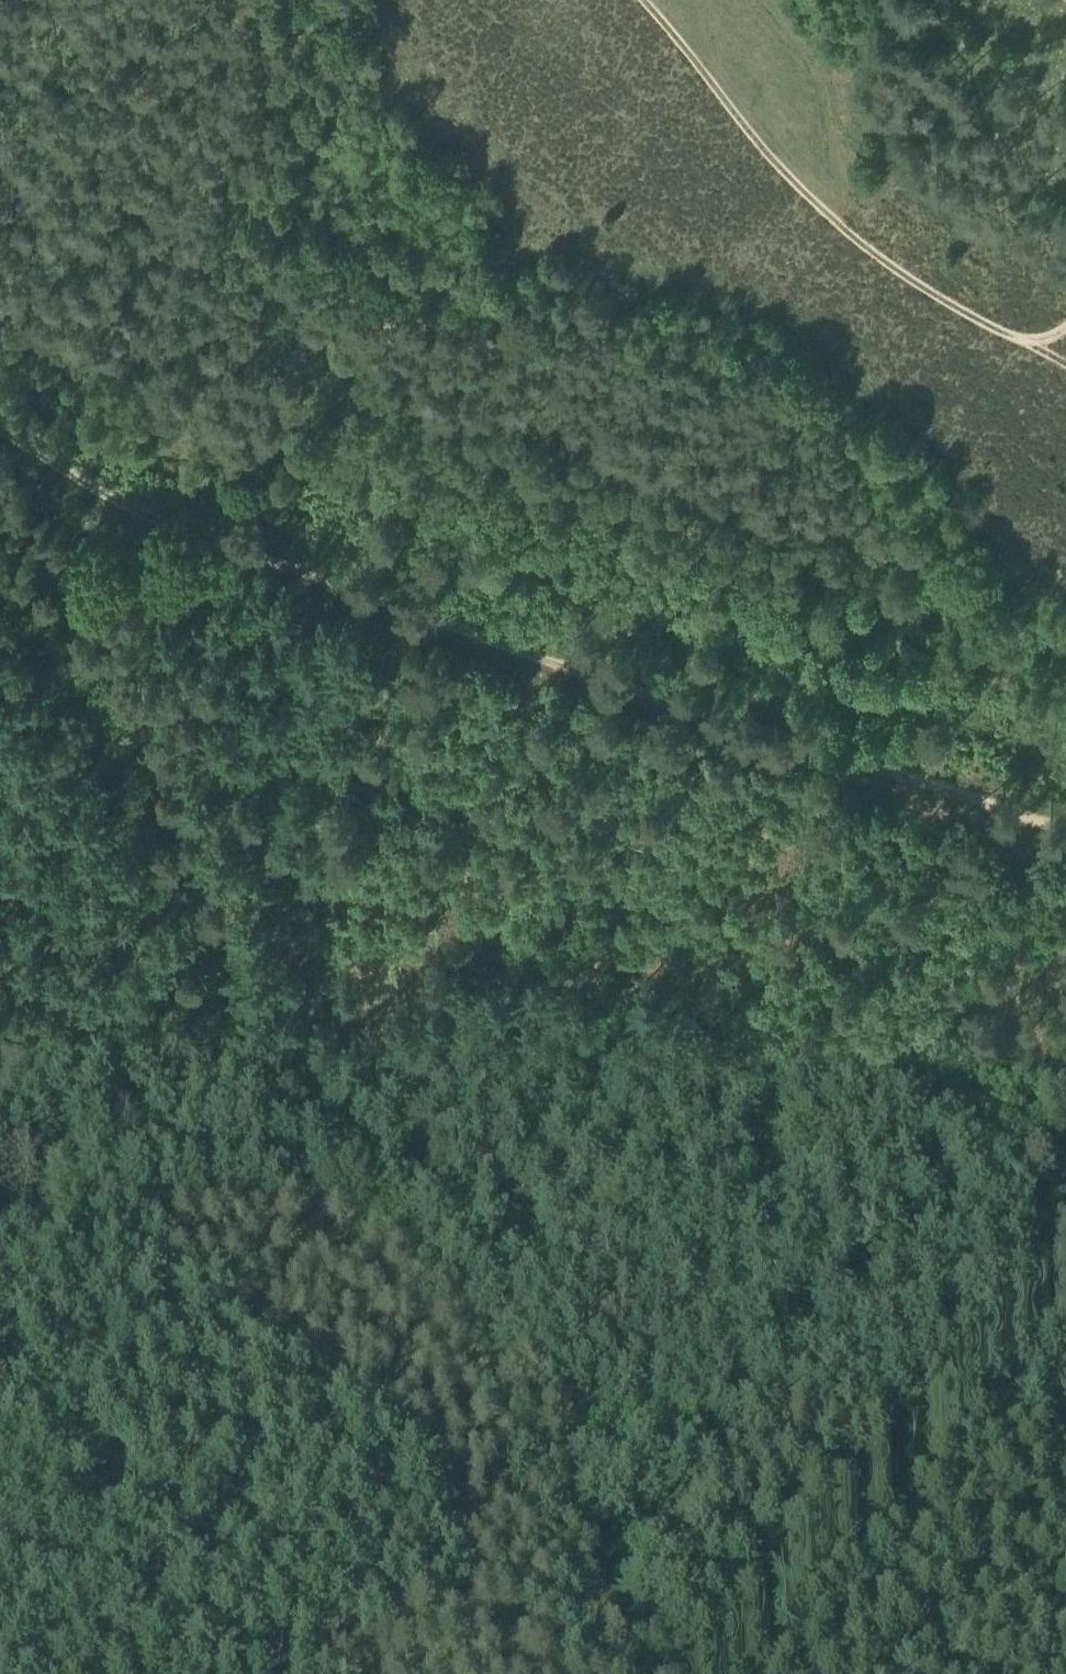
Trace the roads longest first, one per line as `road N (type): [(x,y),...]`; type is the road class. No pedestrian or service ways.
road 1 (track): [(0,375),(175,486),(424,554),(711,665),(1065,772)]
road 2 (track): [(1065,286),(1020,288),(881,205),(824,158),(684,0)]

